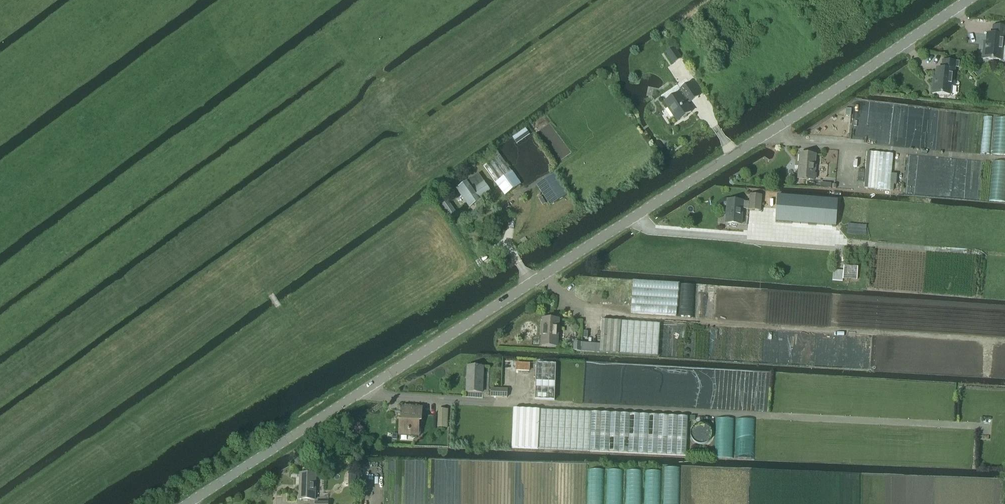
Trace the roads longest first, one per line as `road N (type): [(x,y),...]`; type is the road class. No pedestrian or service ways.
road 1 (tertiary): [(186,503),(968,0)]

